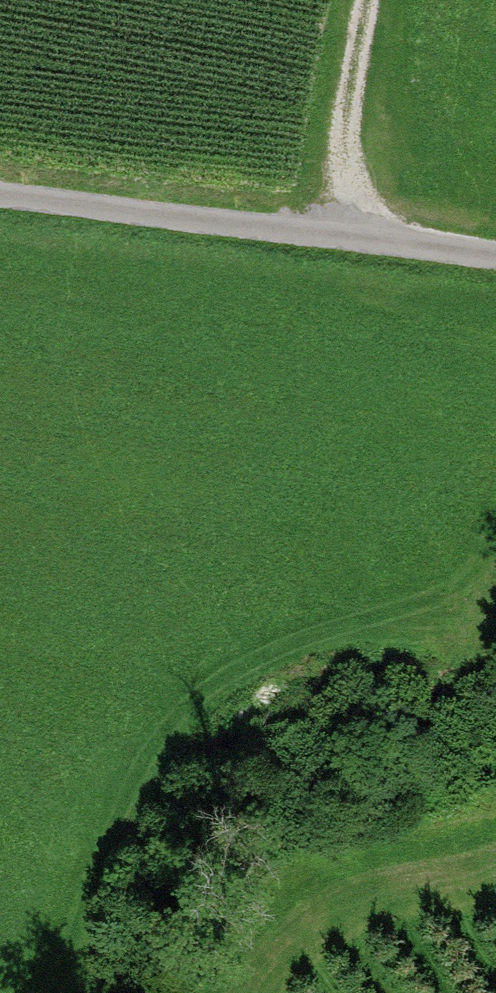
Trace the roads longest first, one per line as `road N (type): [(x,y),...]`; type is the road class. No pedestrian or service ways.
road 1 (track): [(39,992),(83,874),(176,720),(321,610),(495,504)]
road 2 (track): [(495,258),(0,198)]
road 3 (track): [(248,992),(268,951),(495,844)]
road 4 (track): [(378,0),(325,237)]

